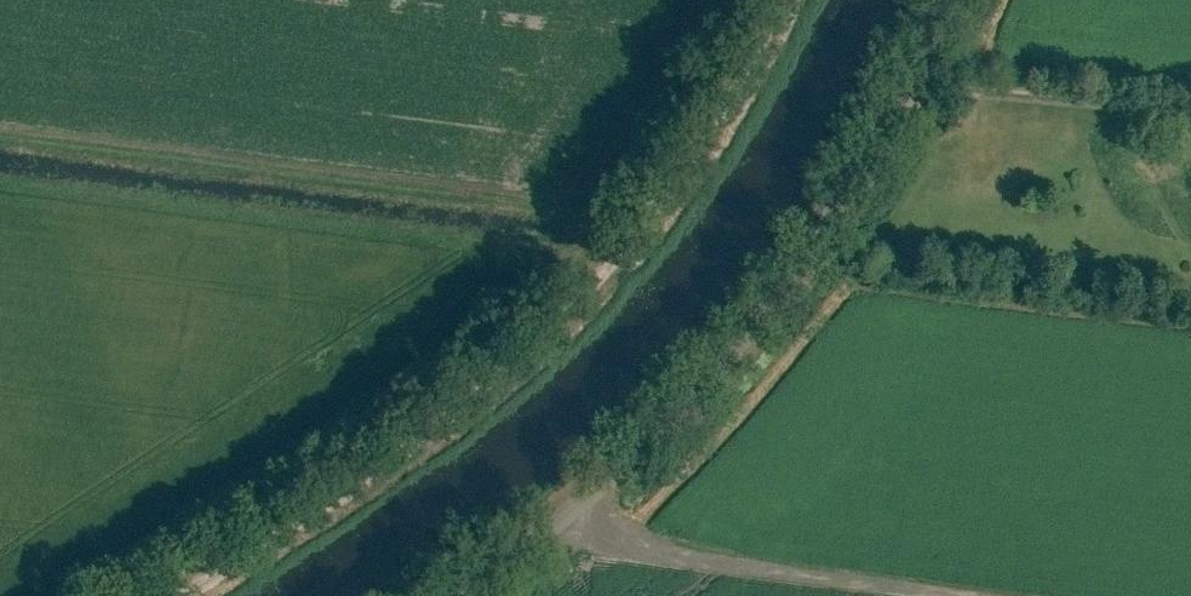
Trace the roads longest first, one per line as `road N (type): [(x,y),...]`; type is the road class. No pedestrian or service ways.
road 1 (track): [(196,595),(522,379),(731,140),(797,0)]
road 2 (unclassified): [(449,595),(526,547),(728,359),(878,143),(943,0)]

